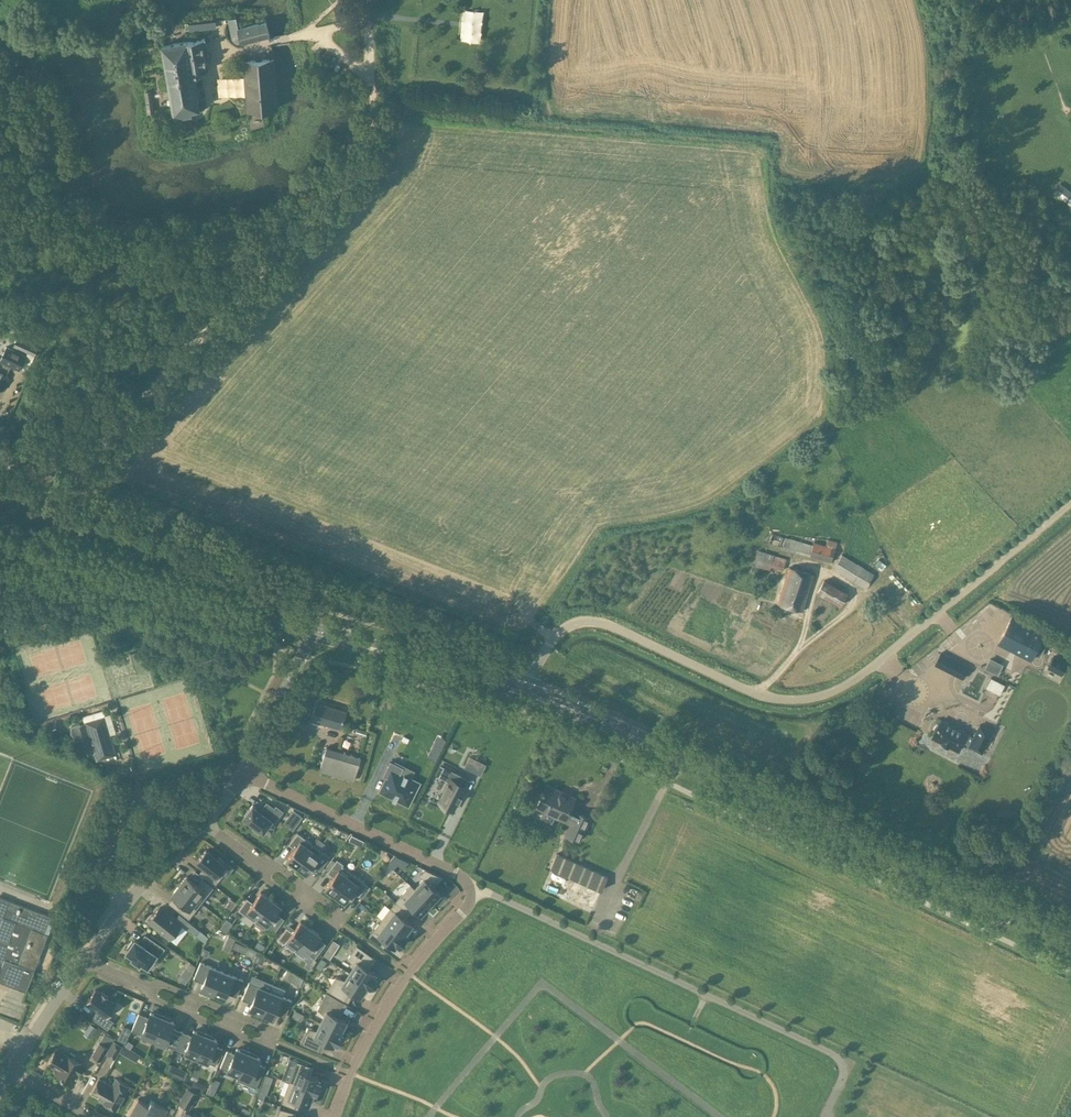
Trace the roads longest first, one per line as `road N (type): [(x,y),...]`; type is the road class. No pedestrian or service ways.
road 1 (unclassified): [(535,668),(559,632),(588,620),(765,696),(823,696),(863,674),(1070,502)]
road 2 (tertiary): [(1070,942),(581,711),(529,694)]
road 3 (unclassified): [(535,668),(0,461)]
road 4 (residential): [(467,883),(850,1062),(825,1116)]
road 5 (tertiary): [(315,631),(0,539)]
road 6 (residential): [(467,883),(471,905),(371,1036),(338,1116)]
road 7 (residential): [(246,775),(467,883)]
road 8 (tertiary): [(529,694),(315,631)]
road 9 (residential): [(88,963),(271,1041)]
road 10 (residential): [(197,833),(160,803),(135,808),(108,879),(126,910)]
road 11 (residential): [(203,826),(338,923)]
road 12 (residential): [(246,775),(315,631)]
road 13 (residential): [(13,1072),(88,963)]

